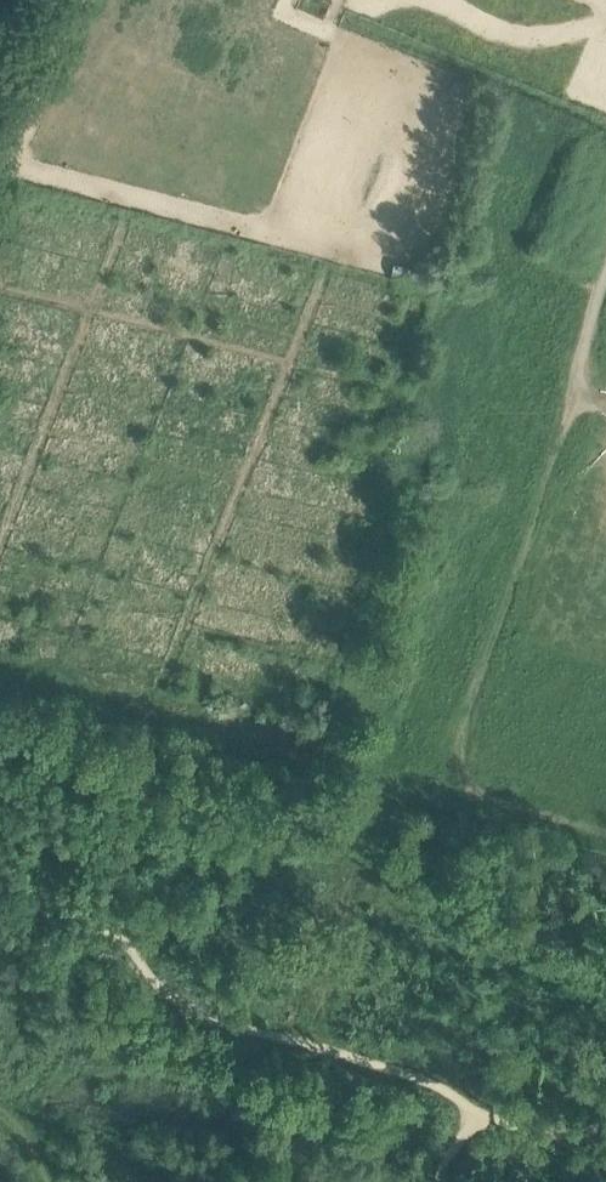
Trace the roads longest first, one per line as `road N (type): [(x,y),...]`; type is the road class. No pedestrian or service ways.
road 1 (track): [(605,273),(580,370),(586,391),(605,407)]

